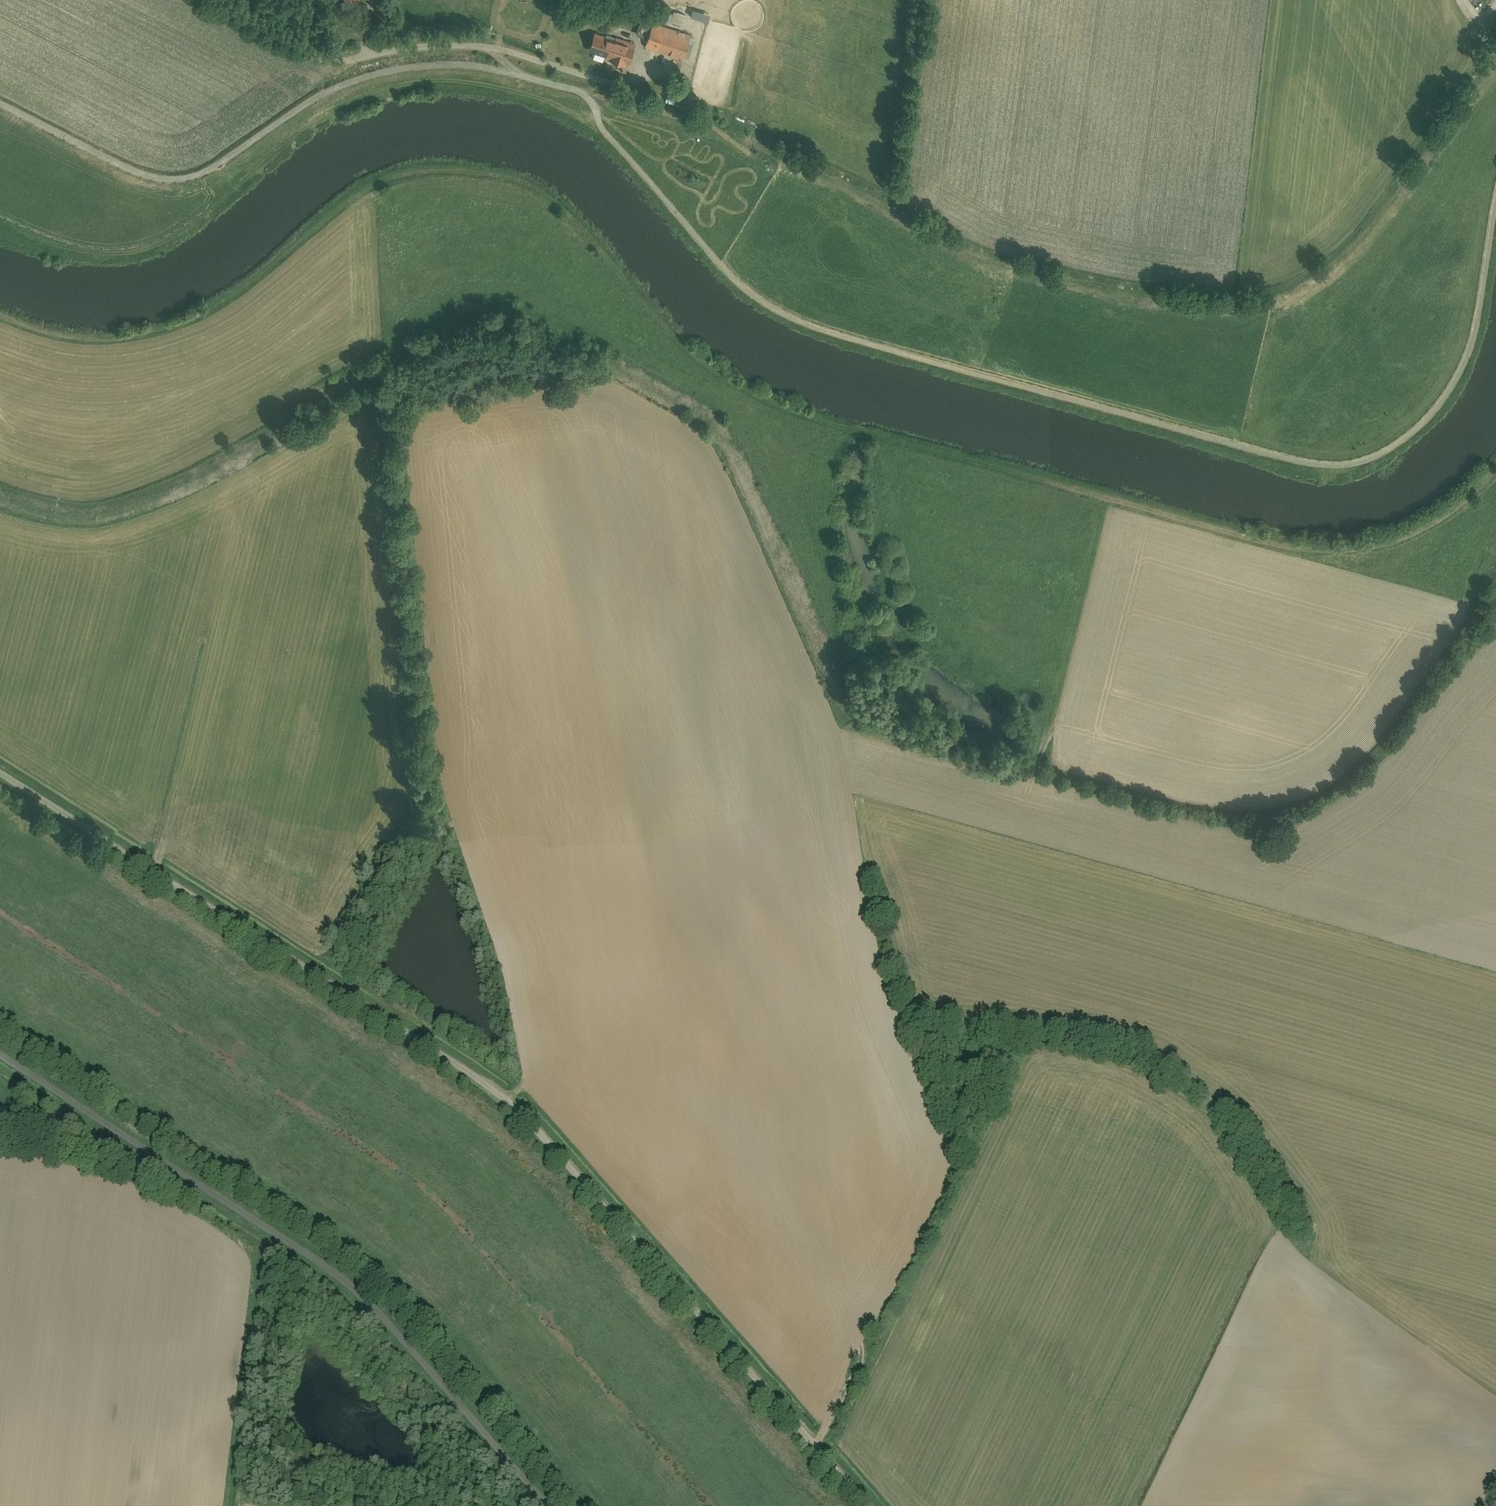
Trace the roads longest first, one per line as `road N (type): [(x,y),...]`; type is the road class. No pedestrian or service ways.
road 1 (unclassified): [(869,1505),(558,1139),(0,772)]
road 2 (unclassified): [(551,1505),(359,1289),(0,1048)]
road 3 (residential): [(203,0),(316,59),(494,47),(636,87)]

